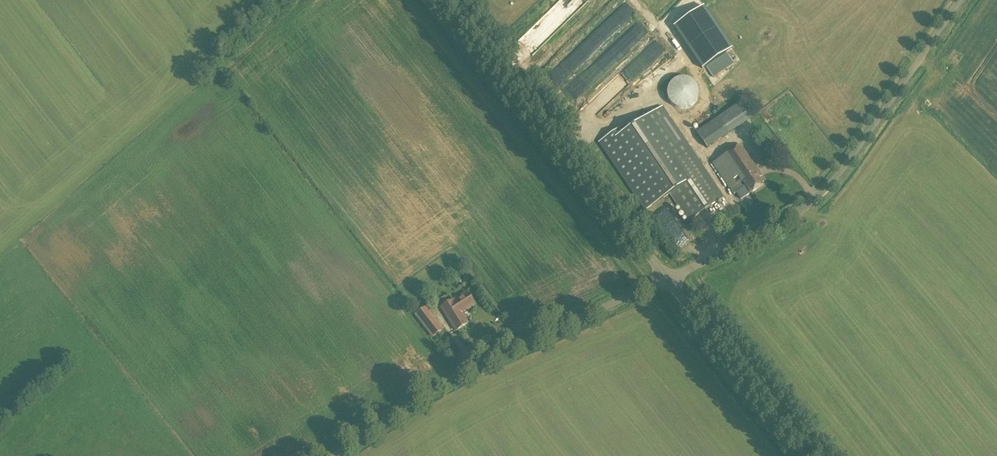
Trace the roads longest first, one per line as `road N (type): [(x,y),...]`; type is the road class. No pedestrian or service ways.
road 1 (unclassified): [(667,279),(771,230),(815,199),(960,0)]
road 2 (unclassified): [(337,455),(438,386),(667,279)]
road 3 (unclassified): [(667,279),(444,0)]
road 4 (unclassified): [(809,455),(667,279)]

